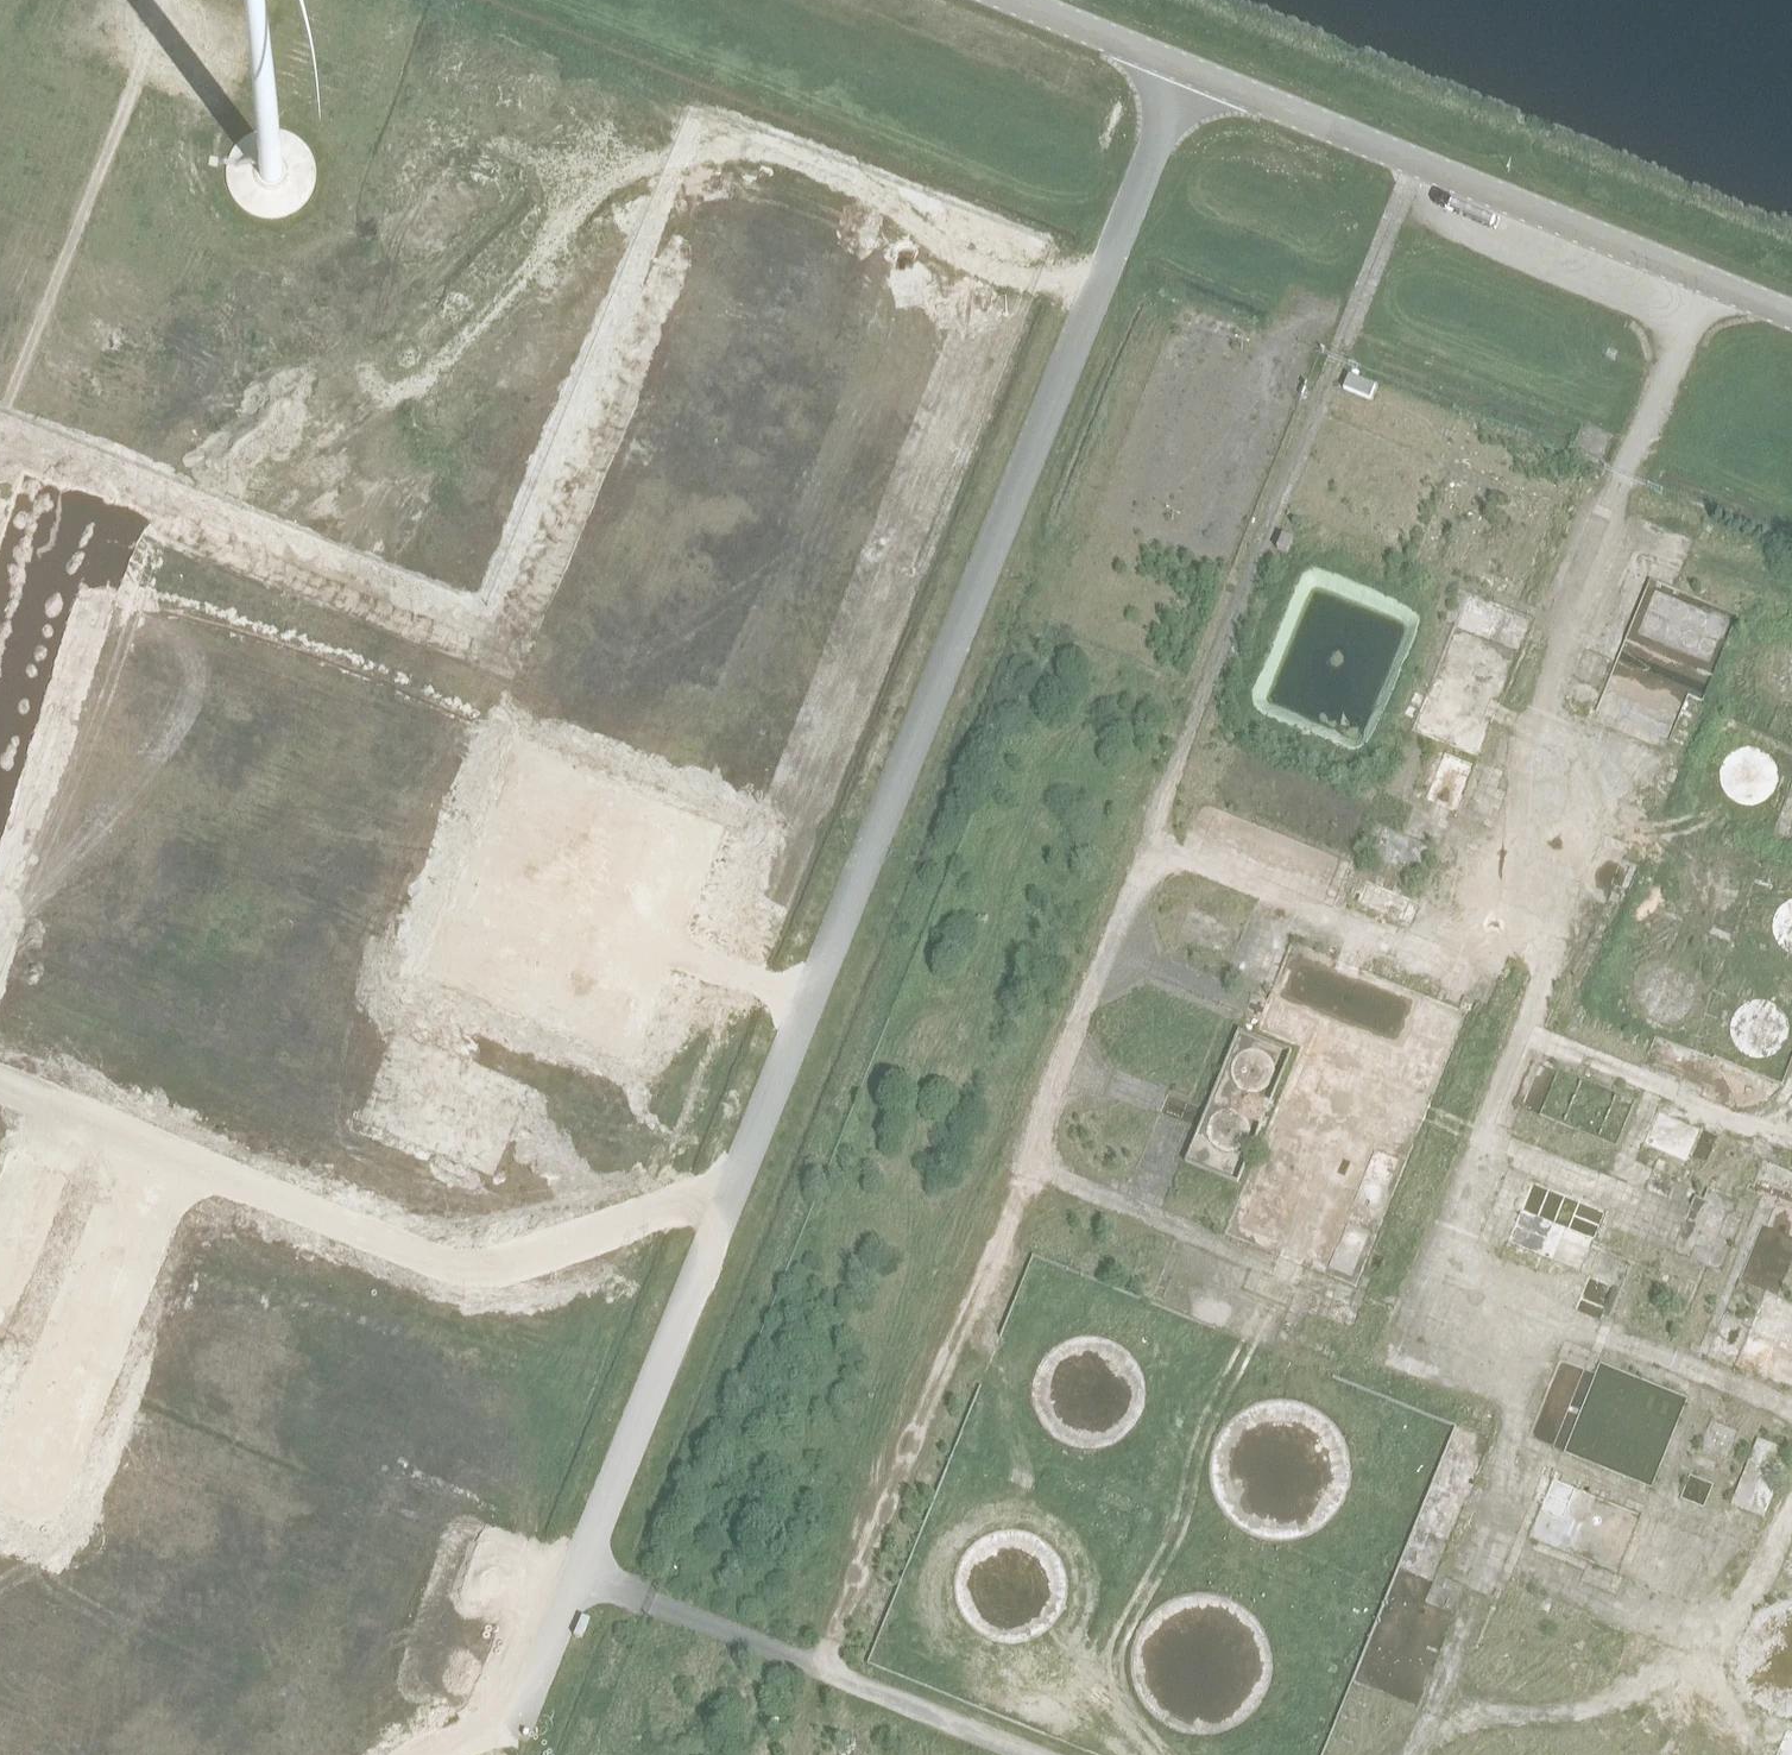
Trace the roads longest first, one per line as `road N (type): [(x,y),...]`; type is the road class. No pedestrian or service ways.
road 1 (unclassified): [(1791,315),(1024,0)]

